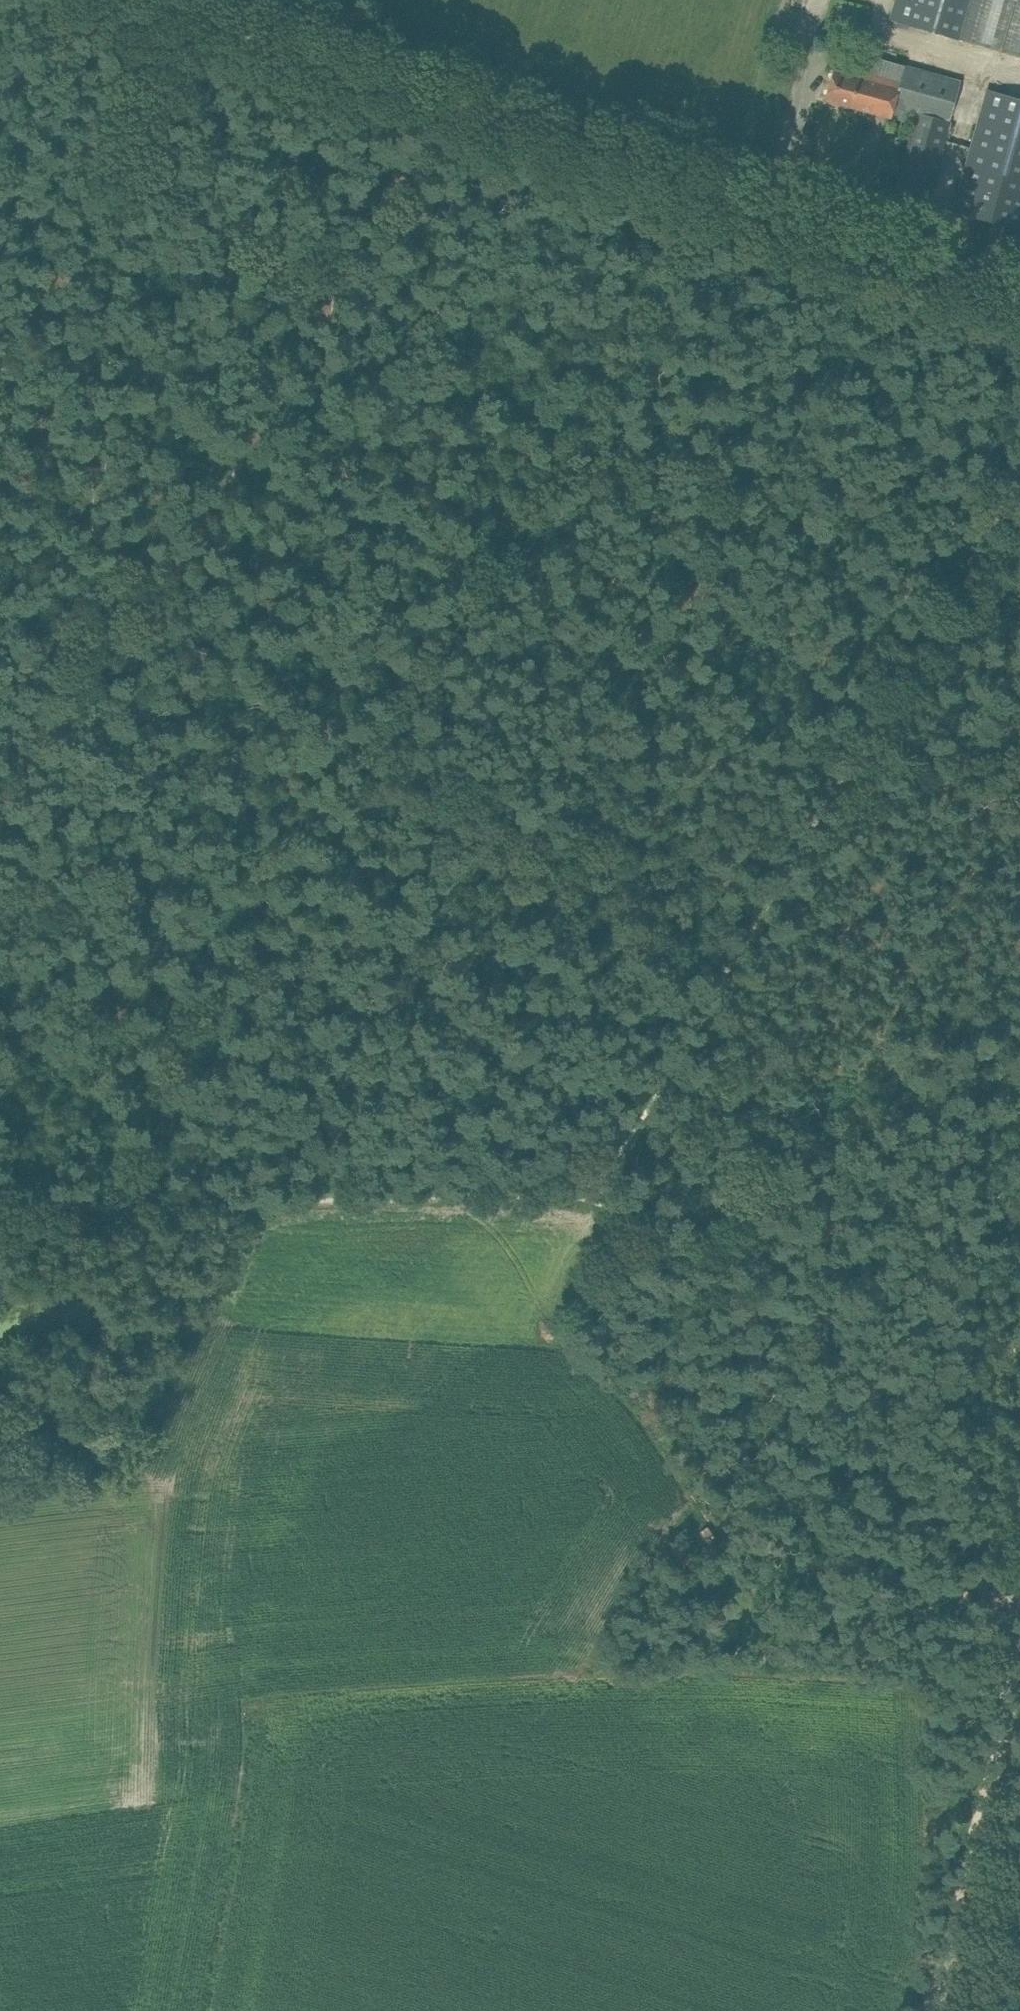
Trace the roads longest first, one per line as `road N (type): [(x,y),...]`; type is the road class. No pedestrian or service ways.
road 1 (unclassified): [(1019,301),(140,0)]

